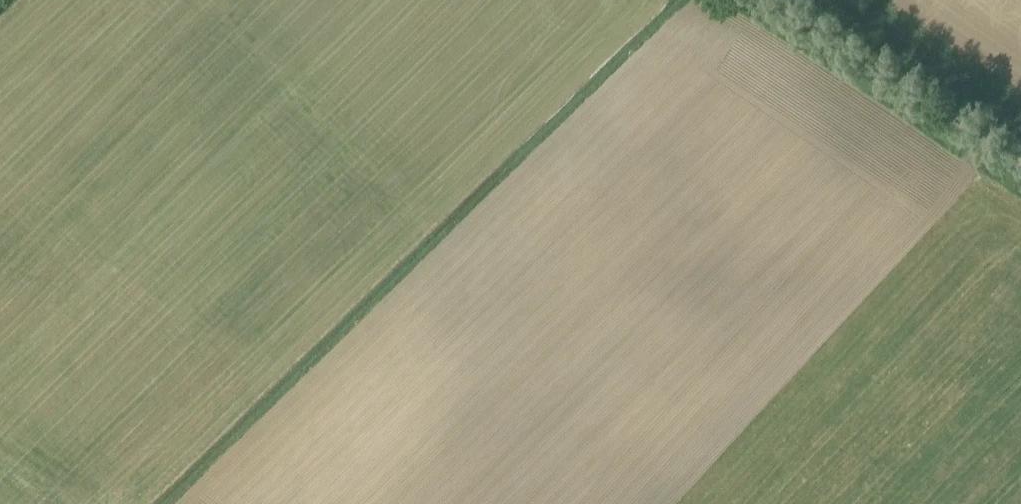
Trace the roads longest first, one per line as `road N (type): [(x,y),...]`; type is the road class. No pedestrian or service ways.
road 1 (unclassified): [(1020,165),(769,0)]

